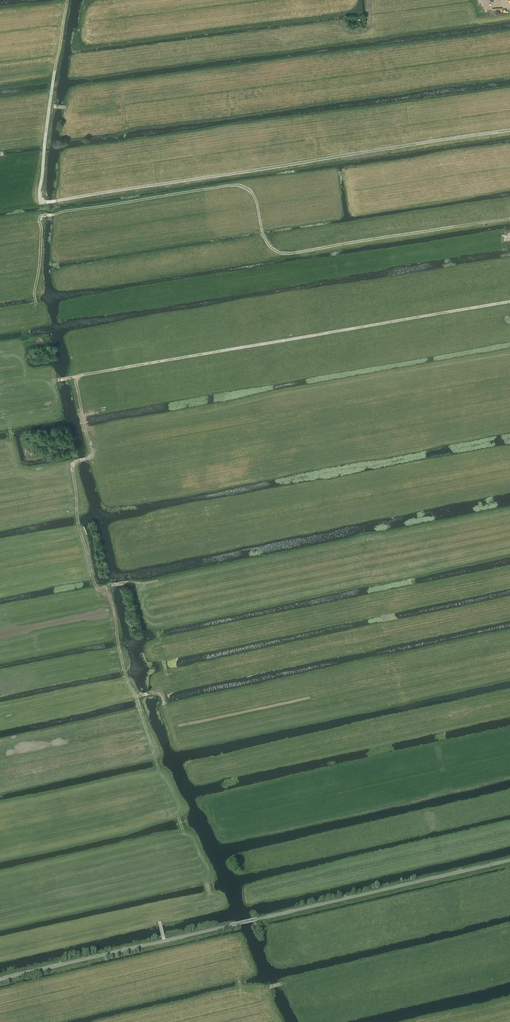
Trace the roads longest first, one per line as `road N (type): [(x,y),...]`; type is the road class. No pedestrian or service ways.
road 1 (track): [(36,303),(40,214),(235,185),(255,198),(267,243),(287,253),(509,218)]
road 2 (track): [(77,516),(96,588),(108,587),(124,669),(155,757),(207,882),(209,895),(160,922),(165,941)]
road 3 (track): [(57,202),(509,131)]
road 4 (track): [(75,377),(509,302)]
road 5 (track): [(108,587),(509,511)]
road 6 (track): [(509,662),(170,717),(163,692),(153,692)]
road 7 (track): [(67,0),(42,203)]
road 8 (track): [(77,516),(72,464),(90,457),(75,377)]

